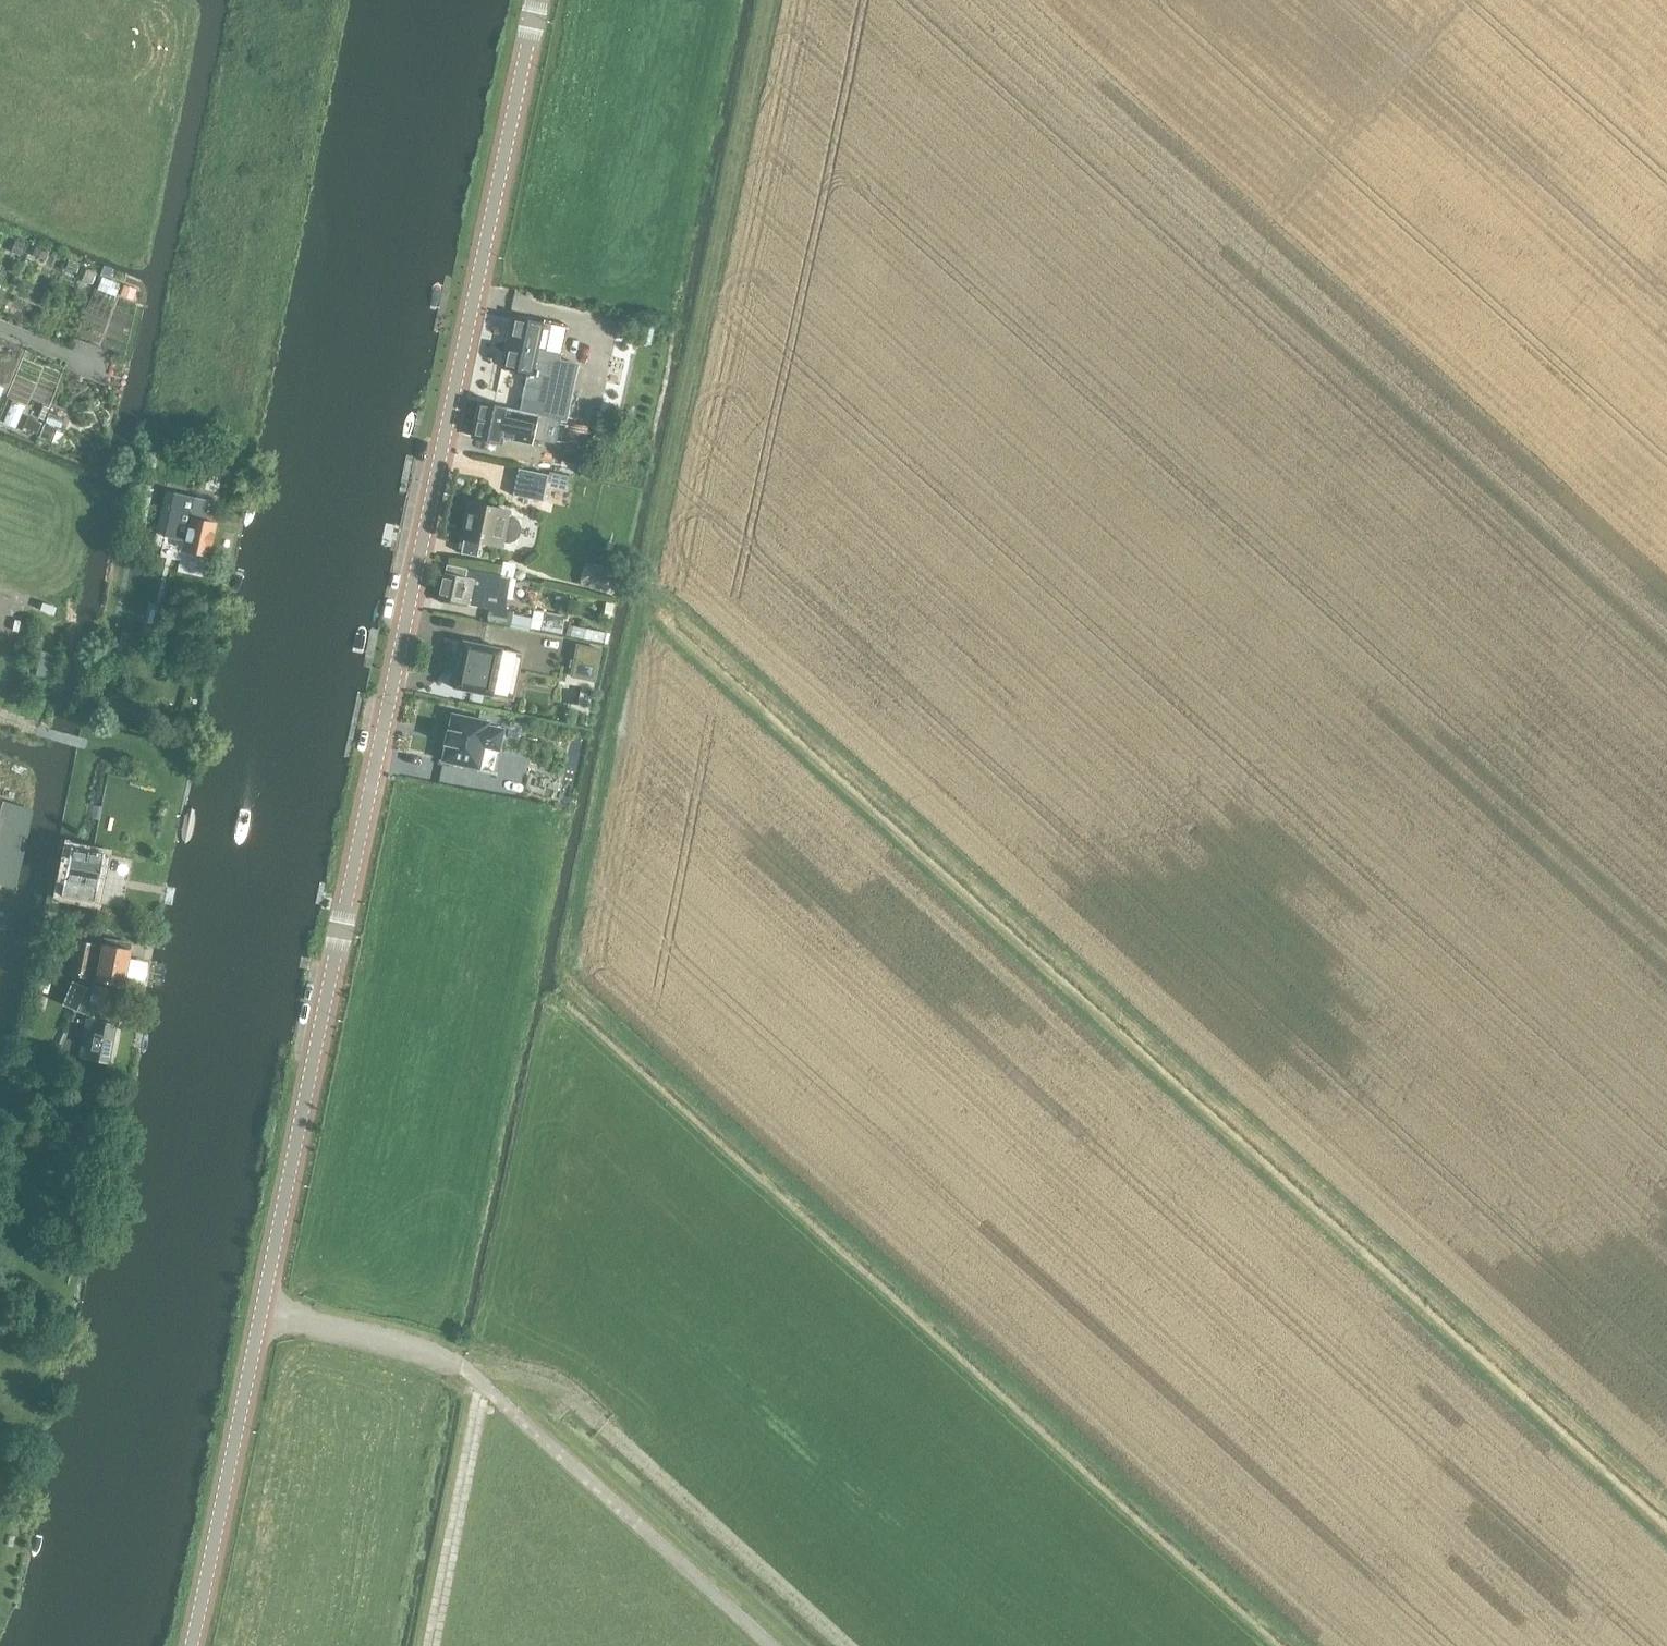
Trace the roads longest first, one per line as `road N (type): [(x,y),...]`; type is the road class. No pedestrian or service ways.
road 1 (tertiary): [(193,1645),(538,0)]
road 2 (track): [(485,1386),(770,1645)]
road 3 (track): [(461,1364),(485,1386),(431,1645)]

